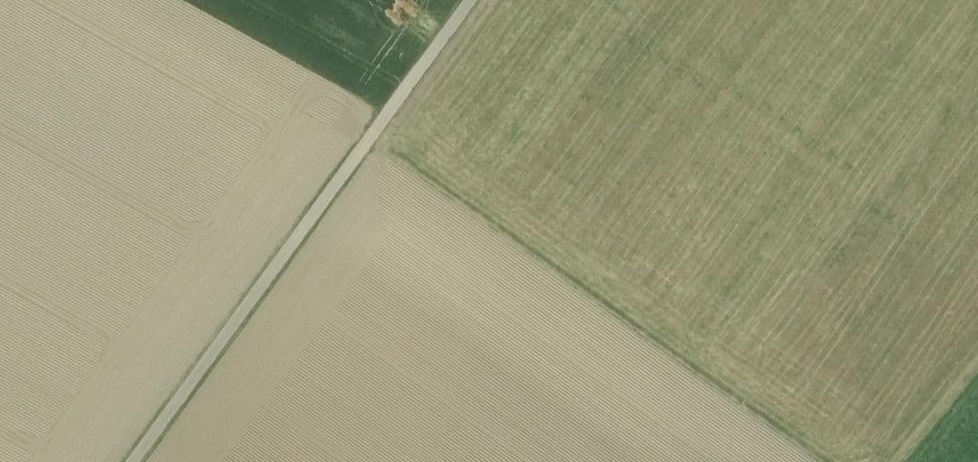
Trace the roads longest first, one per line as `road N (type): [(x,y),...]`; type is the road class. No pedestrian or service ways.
road 1 (track): [(137,461),(470,0)]

